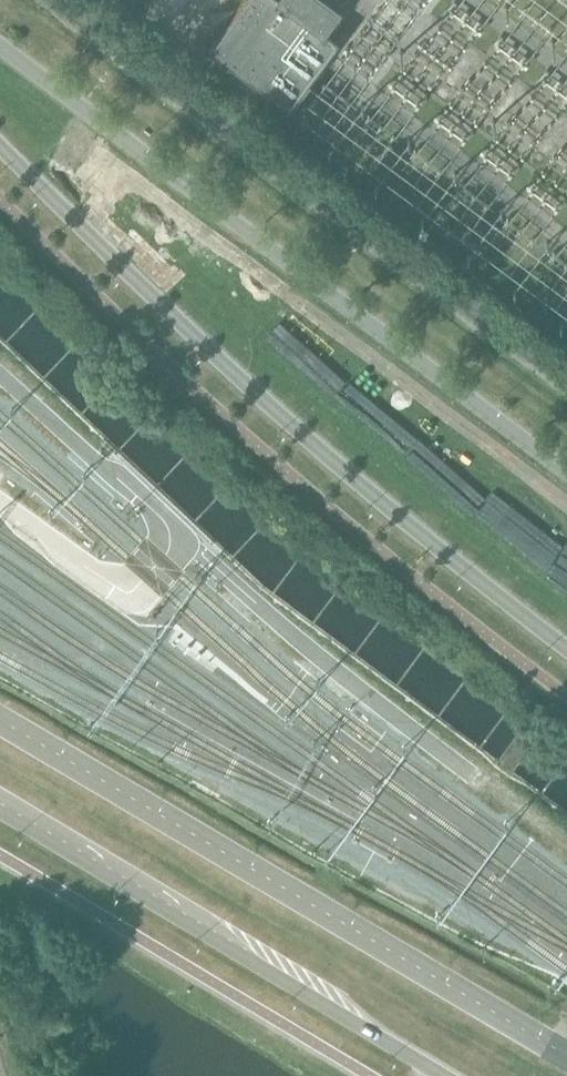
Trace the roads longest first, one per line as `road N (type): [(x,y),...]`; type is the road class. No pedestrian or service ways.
road 1 (secondary): [(0,147),(287,422),(566,649)]
road 2 (secondary): [(566,471),(0,44)]
road 3 (tertiary): [(566,1055),(0,720)]
road 4 (tertiary): [(0,804),(452,1075)]

